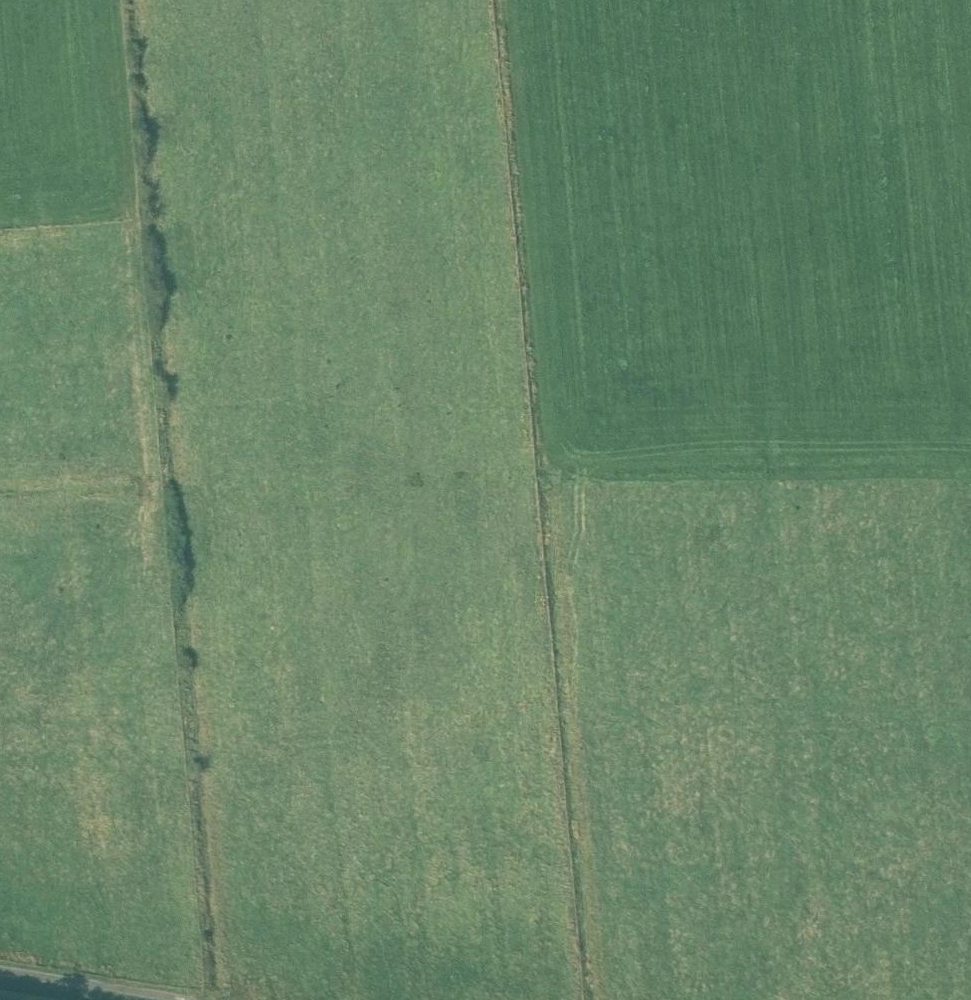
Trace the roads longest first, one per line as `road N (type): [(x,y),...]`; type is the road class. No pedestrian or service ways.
road 1 (track): [(0,972),(176,999)]

